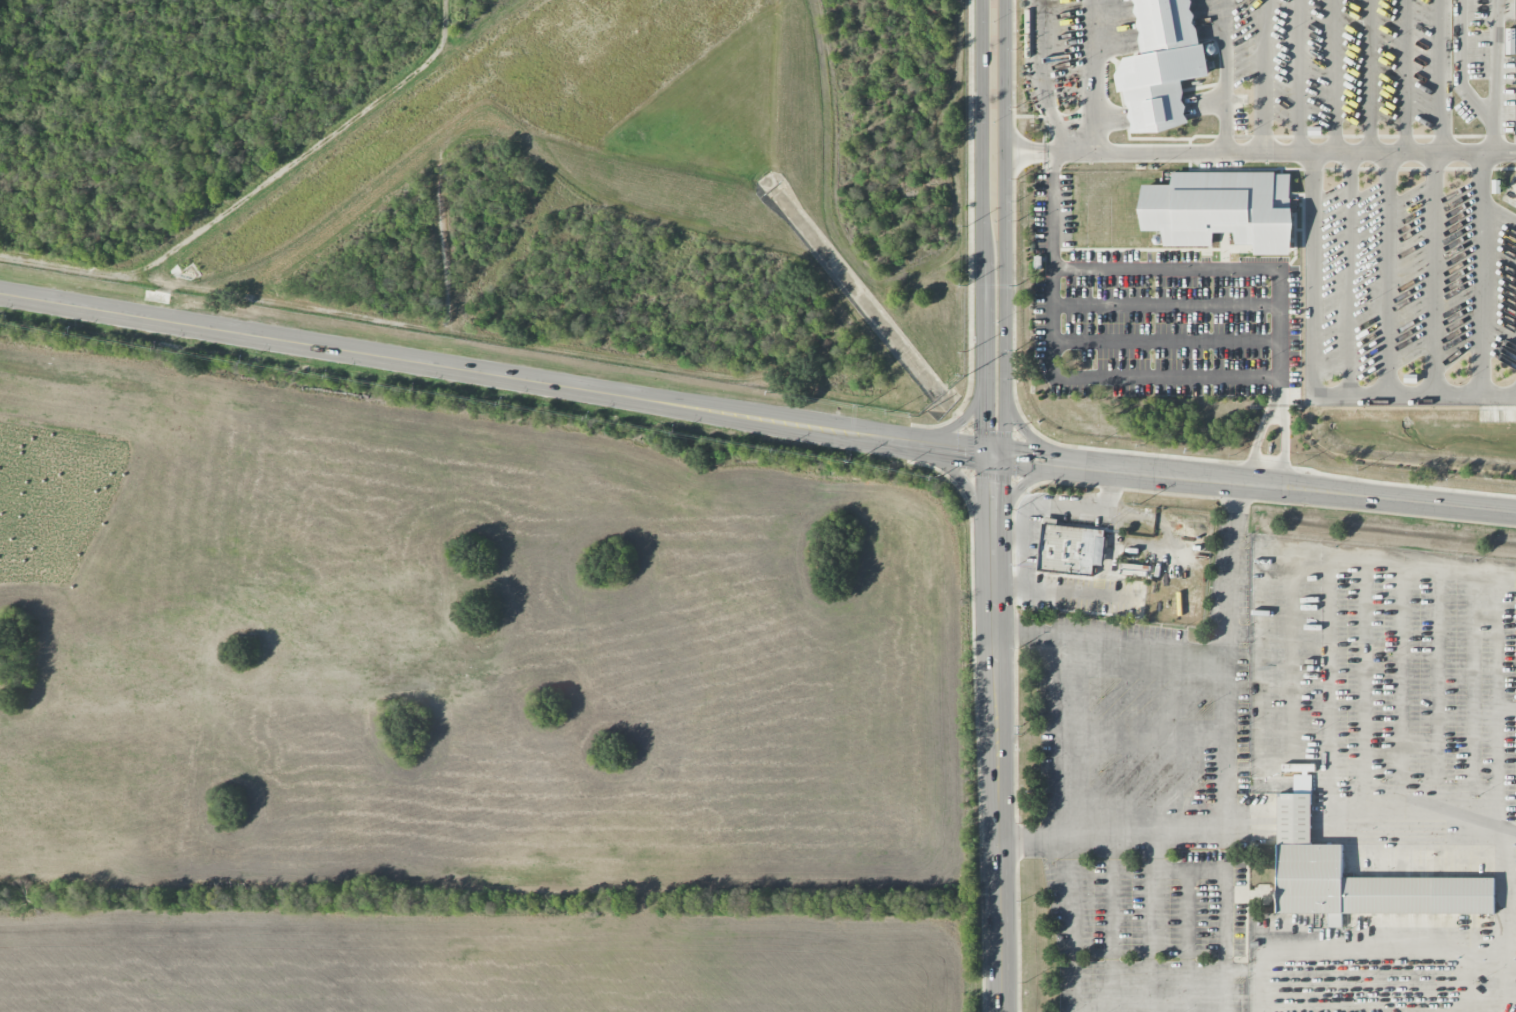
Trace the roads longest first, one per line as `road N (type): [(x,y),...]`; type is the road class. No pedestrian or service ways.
road 1 (secondary): [(1515,514),(957,452),(0,296)]
road 2 (secondary): [(1002,1011),(993,457)]
road 3 (secondary): [(993,457),(1004,431),(1003,0)]
road 4 (secondary): [(982,0),(983,260)]
road 5 (secondary): [(983,260),(983,427),(993,457)]

